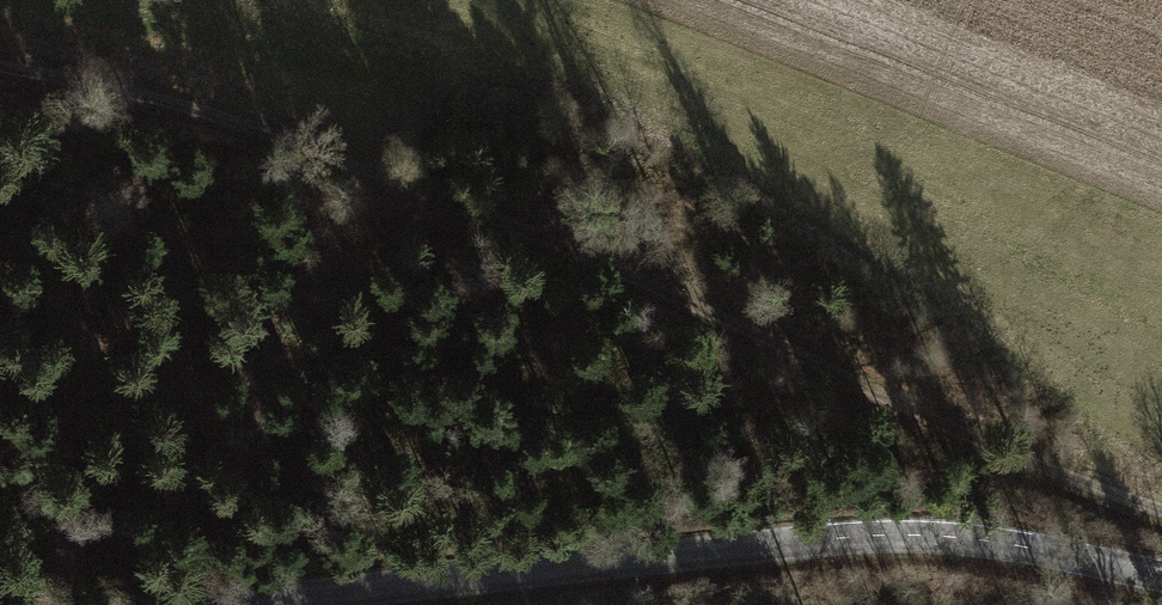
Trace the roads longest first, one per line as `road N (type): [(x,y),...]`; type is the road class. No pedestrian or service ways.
road 1 (track): [(0,68),(194,108),(388,171),(623,267),(1073,481),(1161,510)]
road 2 (tertiary): [(237,604),(843,536),(990,539),(1161,574)]

